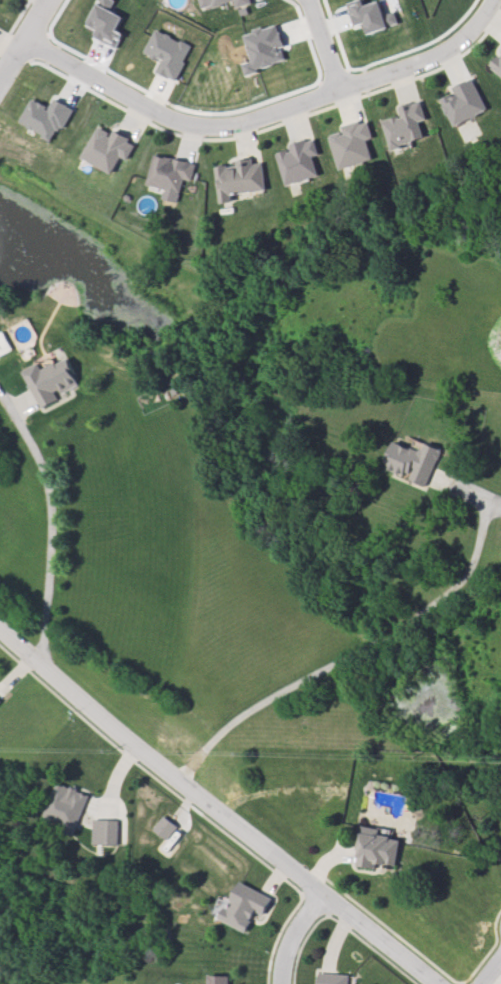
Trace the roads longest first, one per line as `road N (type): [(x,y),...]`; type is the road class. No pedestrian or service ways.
road 1 (residential): [(26,35),(132,100),(212,124),(443,54),(471,33),(492,0)]
road 2 (residential): [(0,635),(325,900)]
road 3 (residential): [(430,983),(325,900)]

